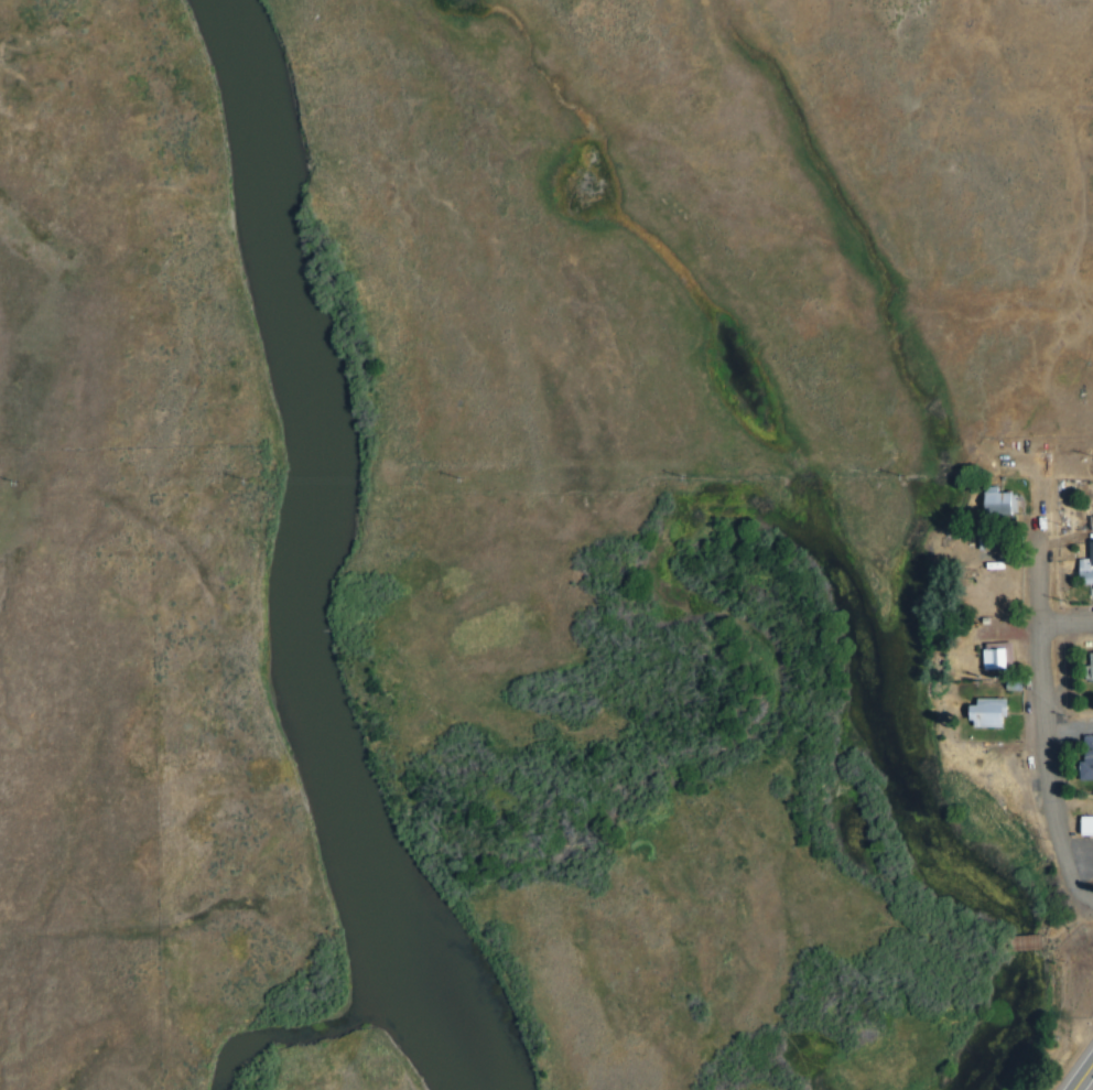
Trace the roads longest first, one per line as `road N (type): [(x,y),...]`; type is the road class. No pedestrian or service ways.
road 1 (residential): [(1092,892),(1063,794),(1056,626)]

